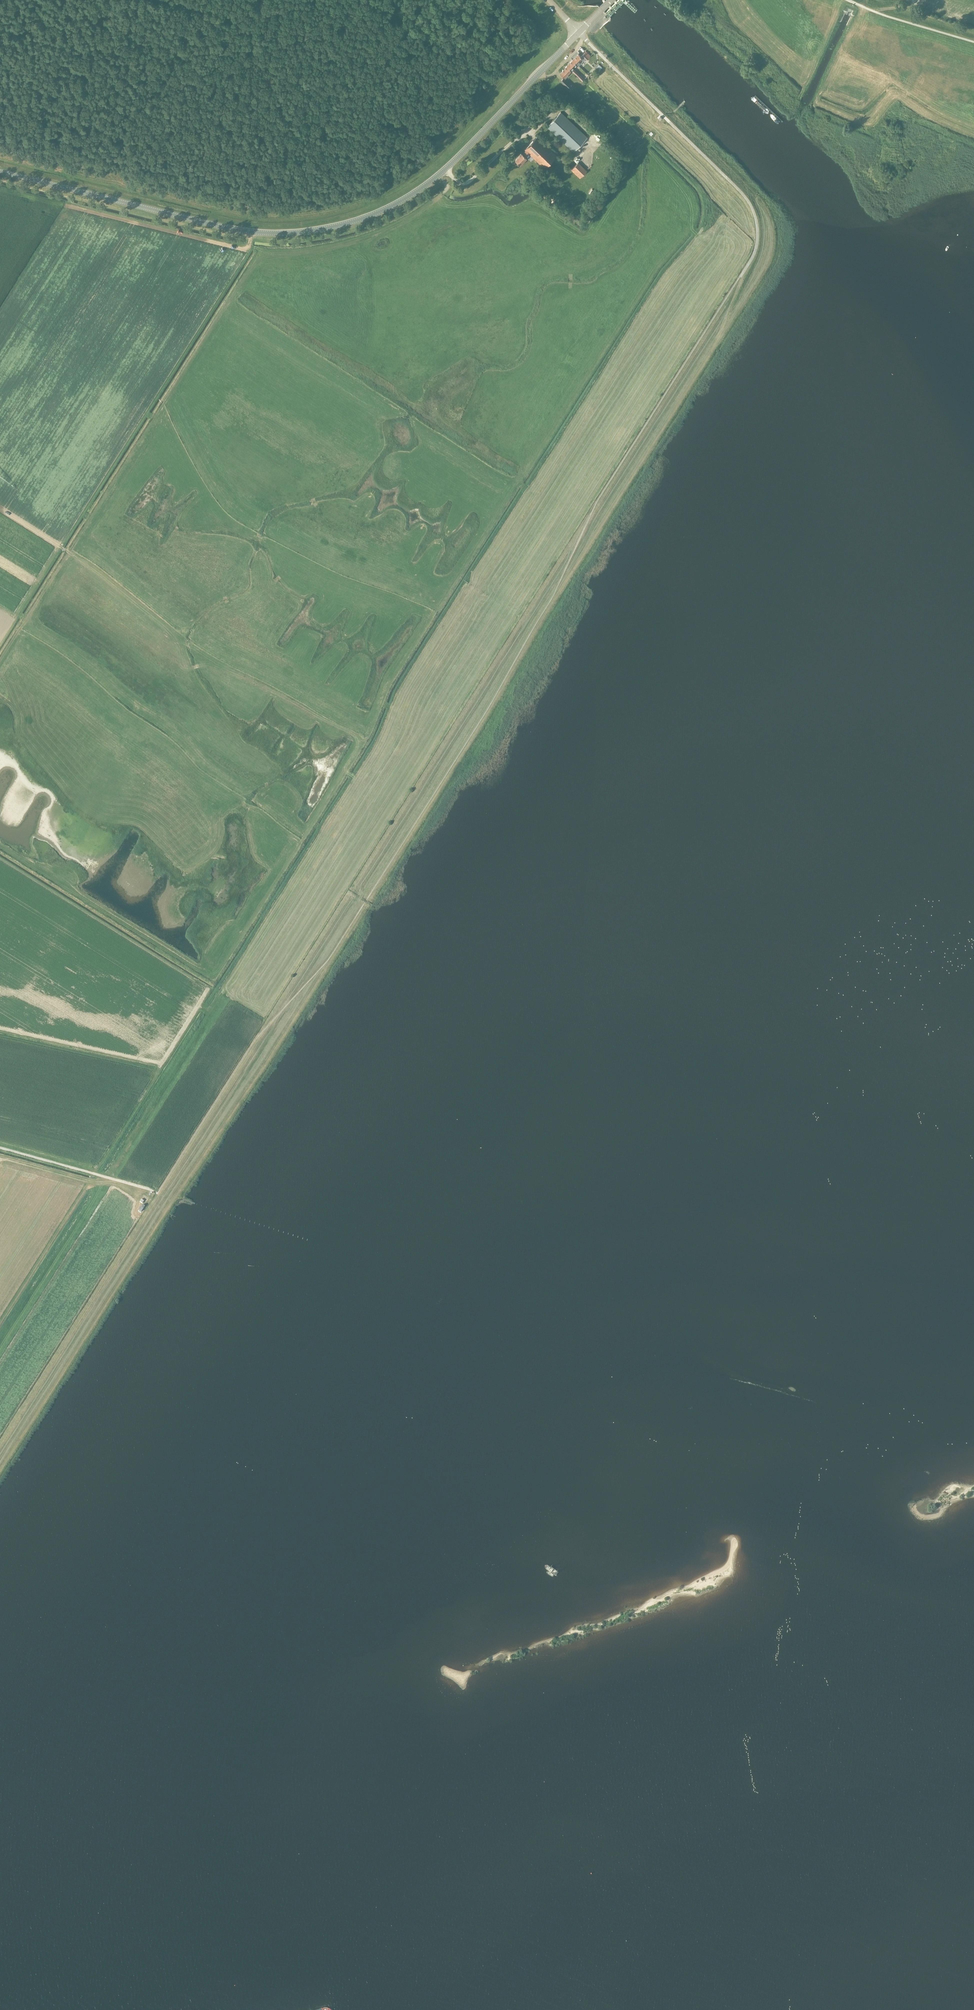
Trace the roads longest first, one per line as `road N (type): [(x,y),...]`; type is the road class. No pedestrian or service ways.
road 1 (tertiary): [(0,172),(237,230),(316,230),(378,212),(423,187),(539,74)]

